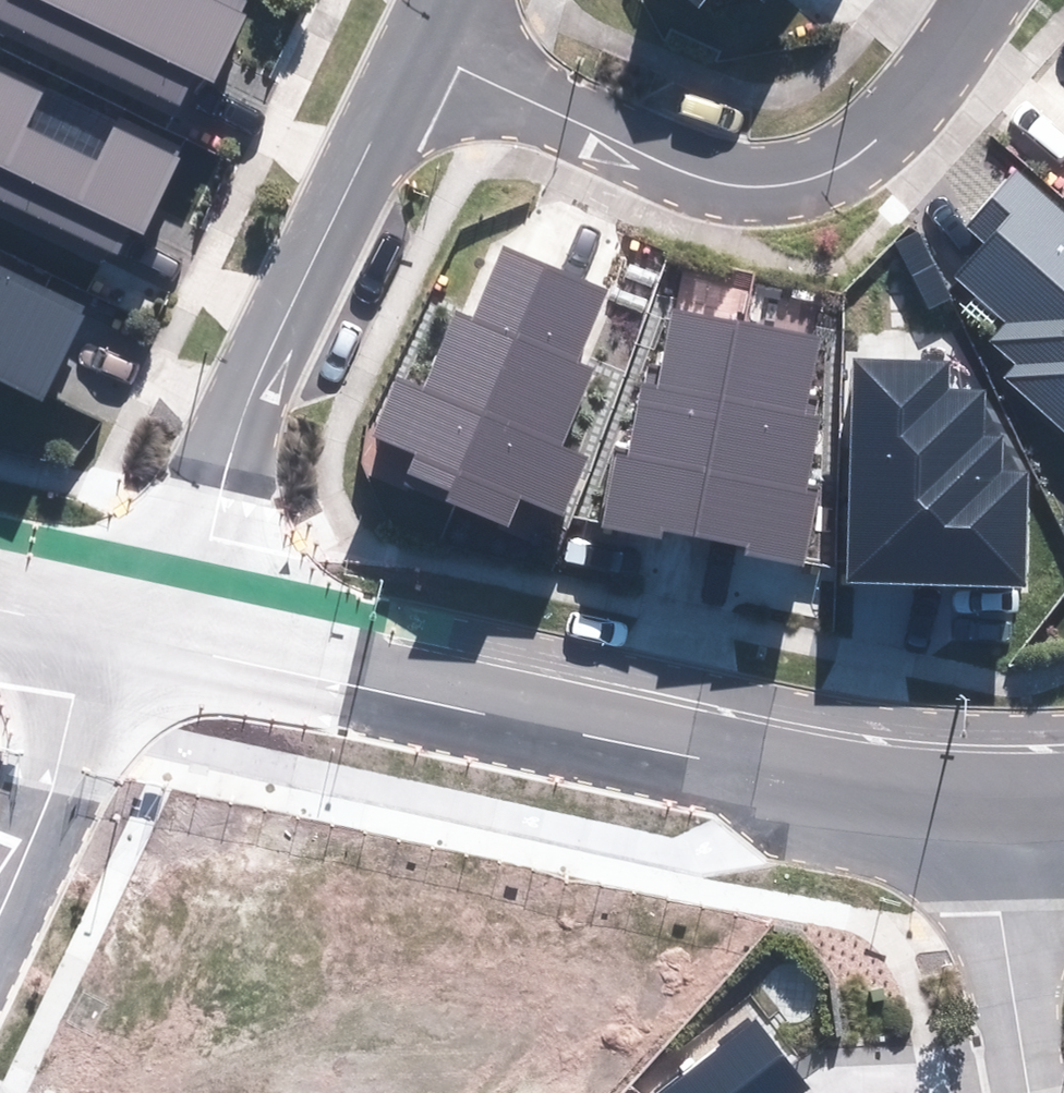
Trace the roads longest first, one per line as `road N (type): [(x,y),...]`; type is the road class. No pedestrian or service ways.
road 1 (residential): [(115,646),(820,802),(983,813)]
road 2 (residential): [(413,77),(703,186),(796,179),(905,122),(1015,0)]
road 3 (residential): [(115,646),(214,538),(266,369),(413,77)]
road 4 (residential): [(1032,1092),(983,813)]
road 5 (residential): [(115,646),(0,900)]

